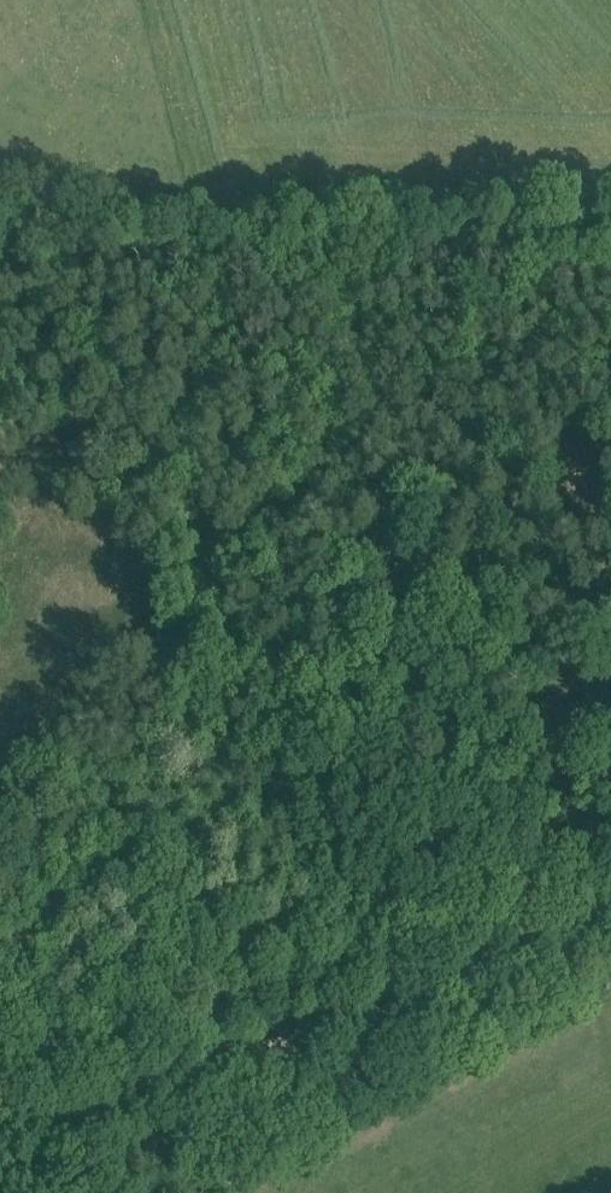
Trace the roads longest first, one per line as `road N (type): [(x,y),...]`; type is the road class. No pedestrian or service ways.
road 1 (track): [(610,921),(406,1011),(203,1083),(0,1131)]

